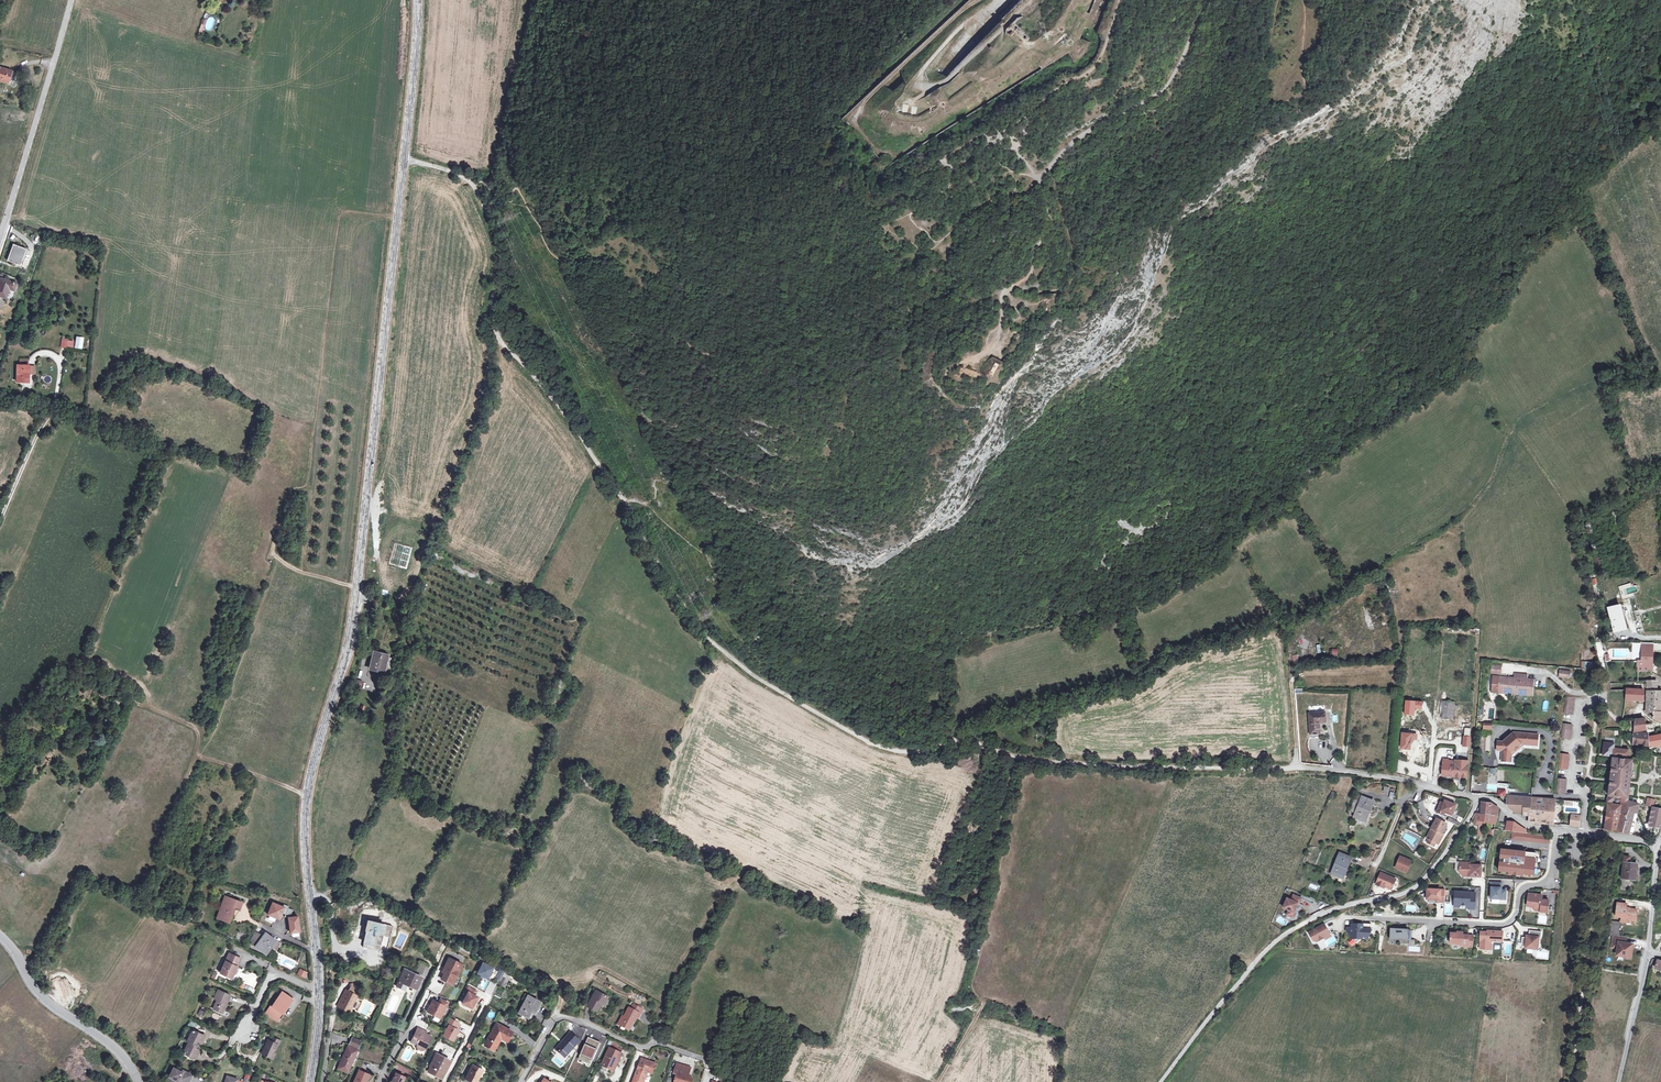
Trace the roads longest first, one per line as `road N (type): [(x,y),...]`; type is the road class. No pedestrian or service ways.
road 1 (track): [(474,186),(497,236),(490,310),(505,346),(563,413),(704,635),(836,723),(909,753),(965,740),(1064,763),(1296,767),(1290,645)]
road 2 (secondary): [(417,0),(356,598),(305,806),(320,991)]
road 3 (track): [(1206,0),(1168,86),(1065,148),(1038,178),(1050,224),(1031,271),(1004,293),(996,341),(967,360)]
road 4 (residential): [(1346,917),(1503,925),(1513,919),(1523,890),(1552,879),(1558,829)]
road 5 (residential): [(1558,829),(1527,825),(1493,800),(1296,767)]
road 6 (unclassified): [(72,0),(0,242)]
road 7 (track): [(983,0),(922,70),(924,88),(948,80),(1031,0)]
road 8 (track): [(1579,660),(1482,654),(1467,796)]
road 9 (residential): [(1584,832),(1586,798),(1573,784),(1574,765),(1579,708),(1591,697),(1547,674),(1506,670)]
road 10 (track): [(983,0),(861,109),(861,124),(879,144),(910,145)]
road 11 (residential): [(521,1081),(557,1017),(641,1048),(704,1060)]
road 12 (residential): [(0,936),(41,995),(117,1049),(140,1081)]
road 13 (track): [(357,586),(305,574),(272,551),(291,493),(306,485)]
road 14 (track): [(185,785),(201,732),(110,697)]
road 15 (track): [(1303,37),(1306,90),(1271,104),(1295,68)]
road 16 (unclassified): [(1648,952),(1619,1081)]

